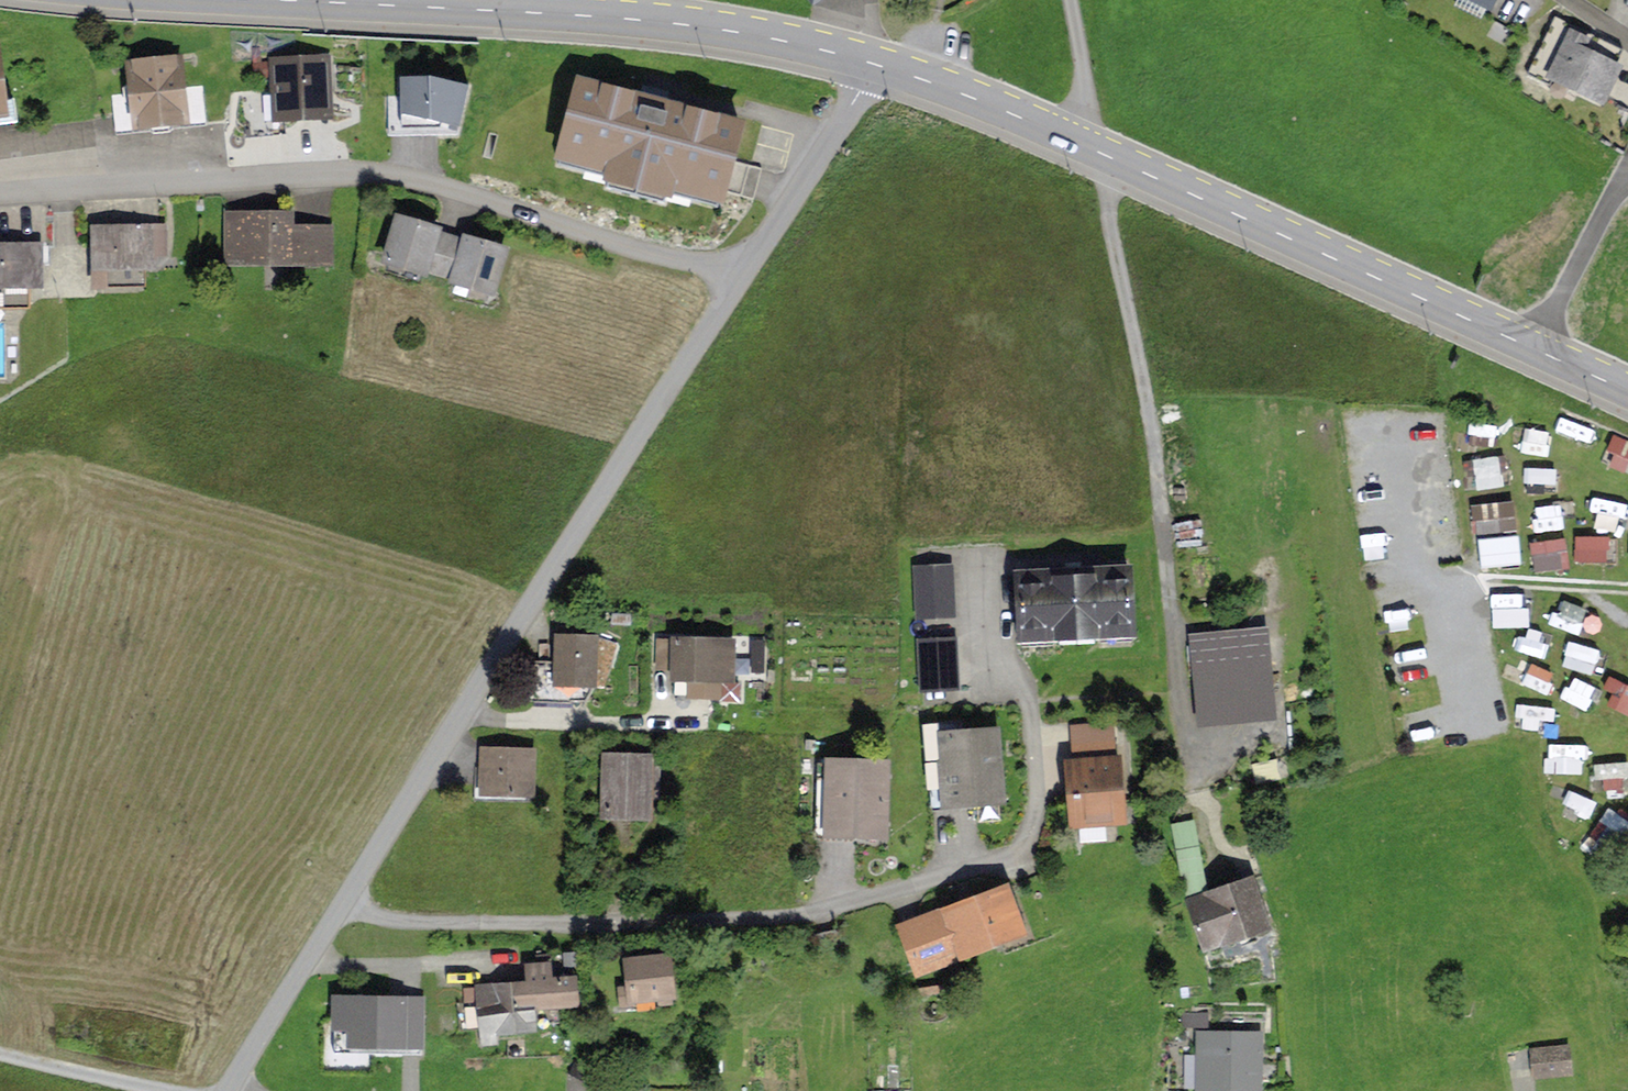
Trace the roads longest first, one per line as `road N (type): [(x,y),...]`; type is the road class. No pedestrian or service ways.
road 1 (residential): [(346,903),(407,923),(758,921),(838,907),(1021,847),(1038,816),(1030,701)]
road 2 (residential): [(741,276),(390,174),(0,188)]
road 3 (unclassified): [(346,903),(741,276)]
road 4 (primary): [(256,0),(629,20),(762,37),(881,65)]
road 5 (primary): [(1091,149),(1532,349)]
road 6 (unclassified): [(741,276),(881,65)]
road 7 (primary): [(881,65),(1091,149)]
road 8 (unclassified): [(227,1090),(346,903)]
road 9 (residential): [(1532,349),(1627,175)]
road 10 (track): [(0,1052),(169,1090)]
road 11 (residential): [(1091,149),(1070,0)]

